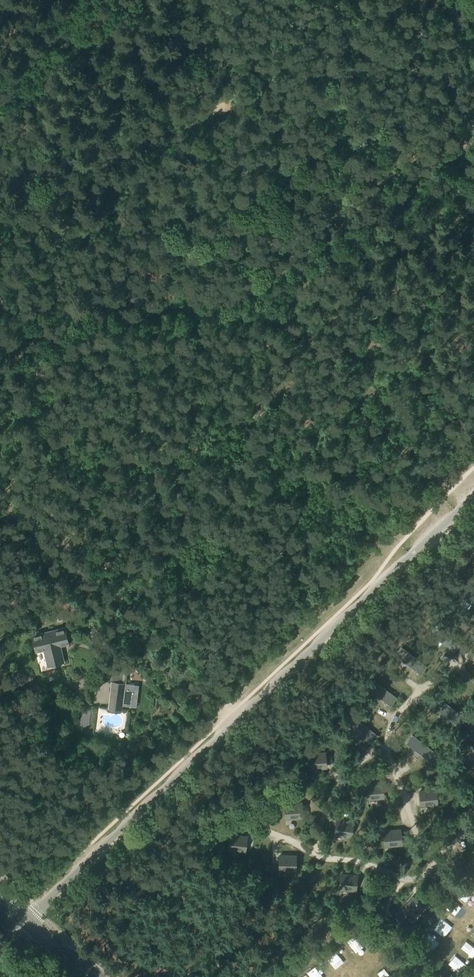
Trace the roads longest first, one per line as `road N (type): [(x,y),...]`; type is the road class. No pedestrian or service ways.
road 1 (unclassified): [(24,921),(473,495)]

